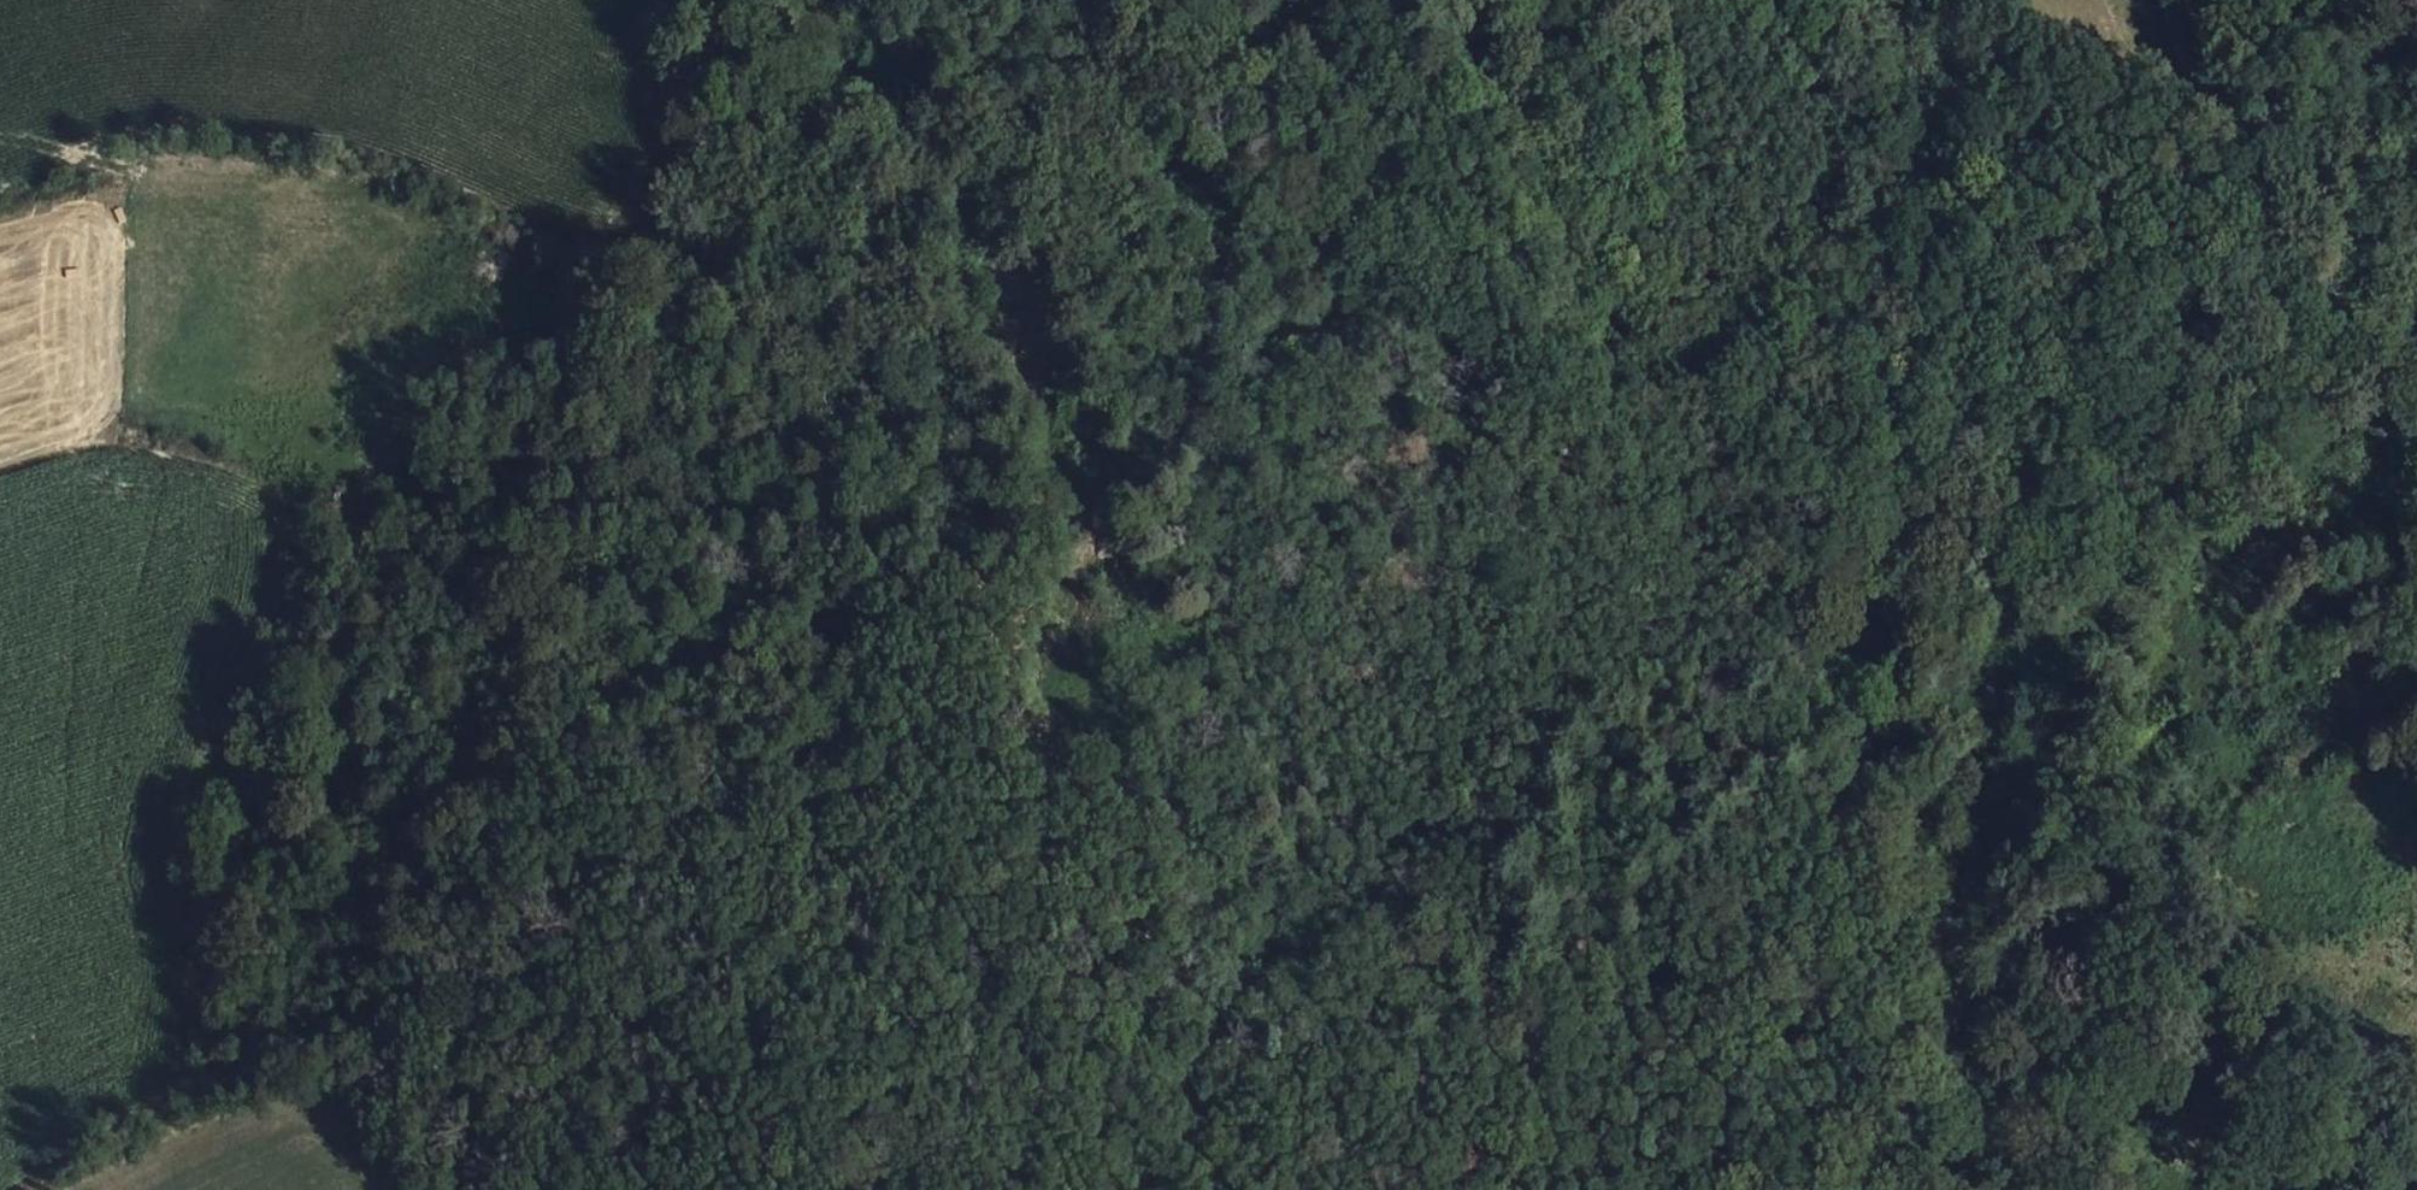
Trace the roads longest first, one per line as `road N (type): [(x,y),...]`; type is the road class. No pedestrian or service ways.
road 1 (track): [(1990,1189),(1950,885),(1909,759),(1544,221),(1426,0)]
road 2 (track): [(802,0),(924,85),(962,132),(1012,335),(1104,552)]

